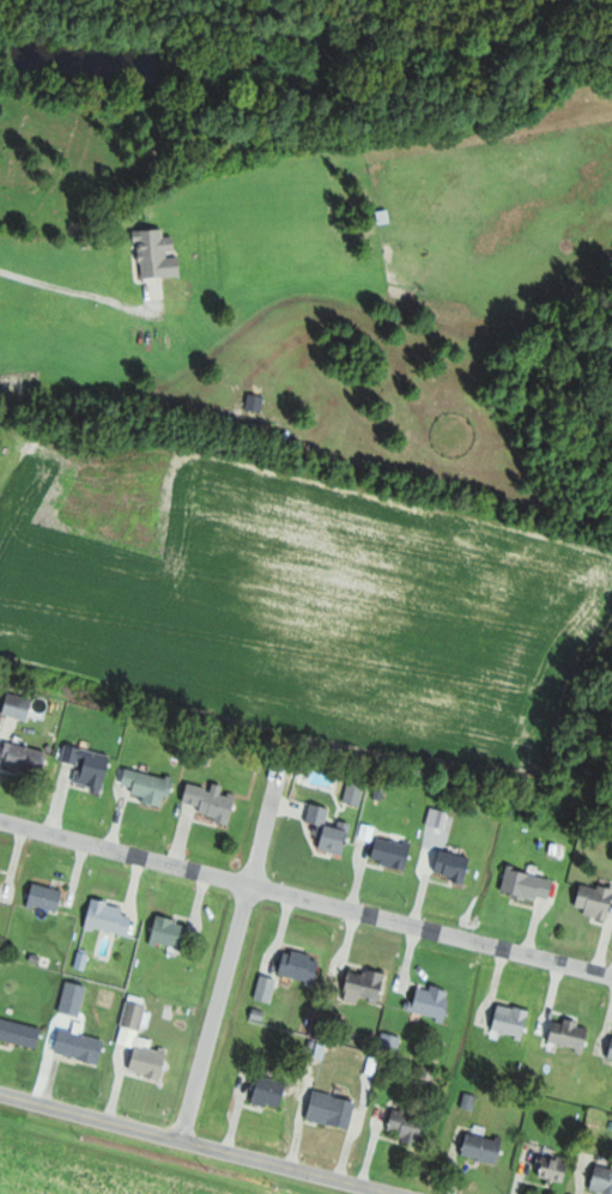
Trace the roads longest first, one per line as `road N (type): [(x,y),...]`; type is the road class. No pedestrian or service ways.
road 1 (residential): [(0,828),(611,990)]
road 2 (residential): [(0,1096),(383,1193)]
road 3 (residential): [(181,1141),(259,893)]

